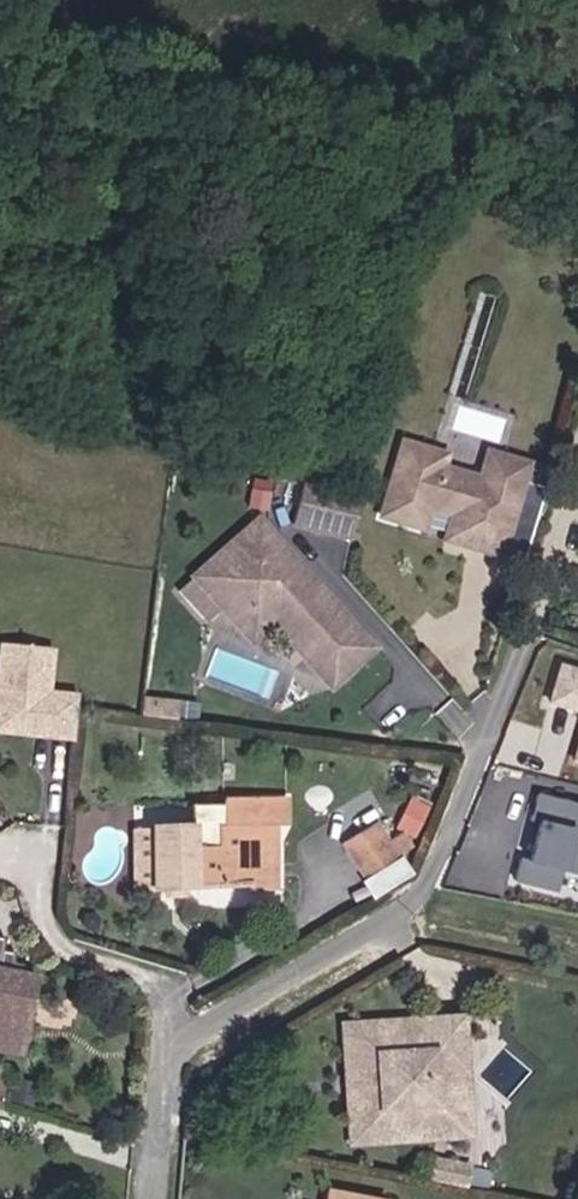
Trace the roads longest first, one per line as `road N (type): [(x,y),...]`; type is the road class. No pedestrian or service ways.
road 1 (residential): [(153,1198),(164,1091),(176,1053),(202,1029),(414,901),(434,880),(487,738)]

